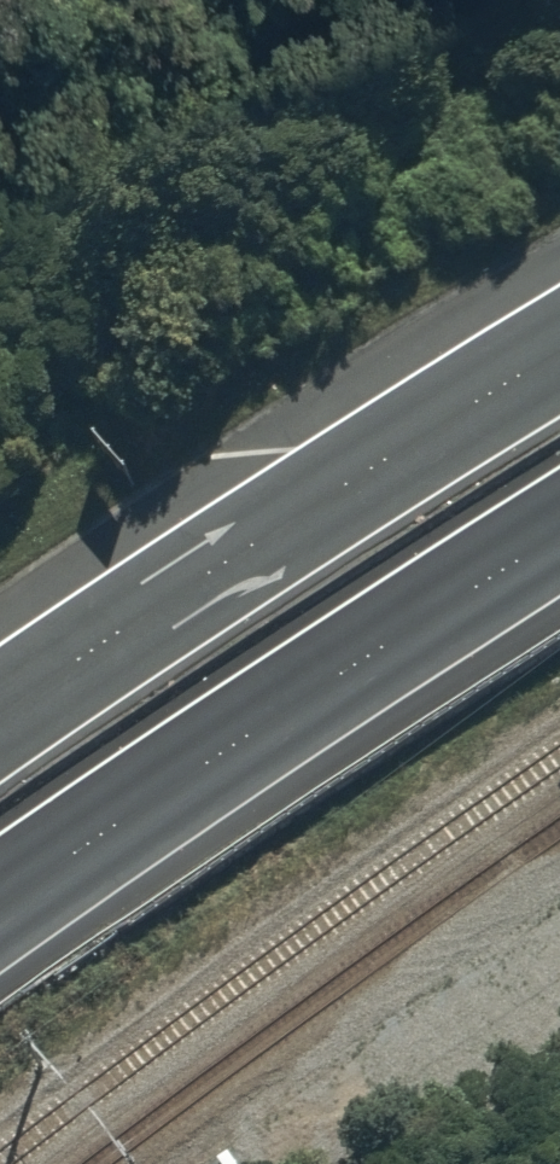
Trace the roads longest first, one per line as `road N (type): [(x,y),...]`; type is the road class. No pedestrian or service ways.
road 1 (trunk): [(559,535),(0,915)]
road 2 (trunk): [(0,718),(559,350)]

